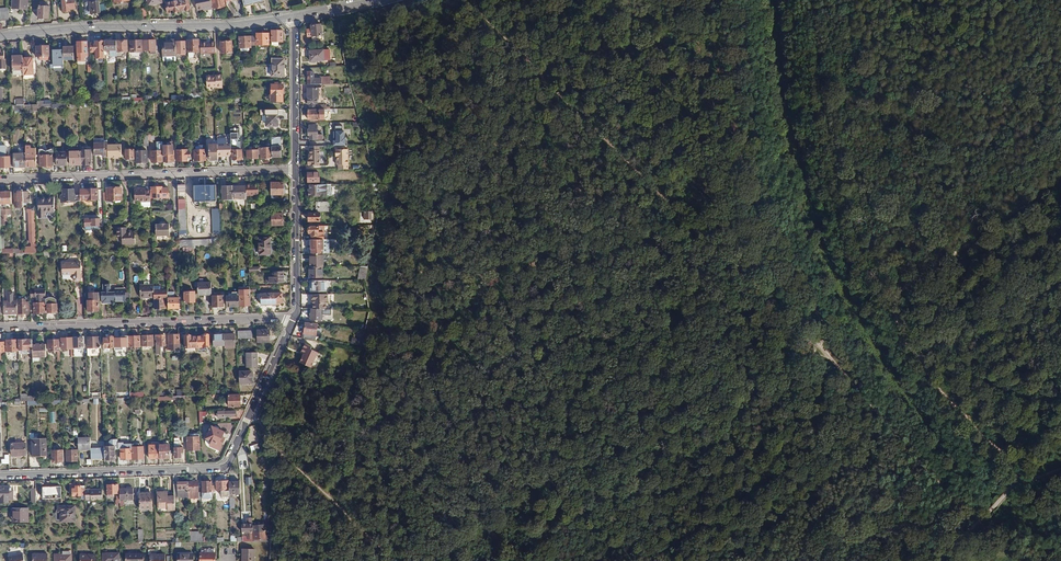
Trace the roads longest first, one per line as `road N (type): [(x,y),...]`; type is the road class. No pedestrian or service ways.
road 1 (track): [(279,447),(283,422),(303,421),(326,404),(350,409),(395,361),(415,355),(460,289),(418,169),(408,109),(450,11),(466,0)]
road 2 (track): [(691,227),(320,489)]
road 3 (track): [(776,313),(468,0)]
road 4 (residential): [(0,476),(224,466),(295,317)]
road 5 (track): [(511,560),(813,351)]
road 6 (track): [(776,313),(777,245),(720,76),(707,0)]
road 7 (track): [(890,308),(902,223),(850,29),(859,0)]
road 8 (residential): [(296,170),(0,179)]
road 9 (residential): [(0,327),(295,317)]
road 10 (tertiary): [(294,18),(0,36)]
road 11 (track): [(460,289),(673,441)]
road 12 (track): [(890,308),(1060,183)]
road 13 (track): [(249,414),(391,560)]
road 14 (residential): [(296,170),(294,18)]
road 15 (residential): [(295,317),(296,170)]
road 16 (track): [(648,560),(687,505),(673,441)]

